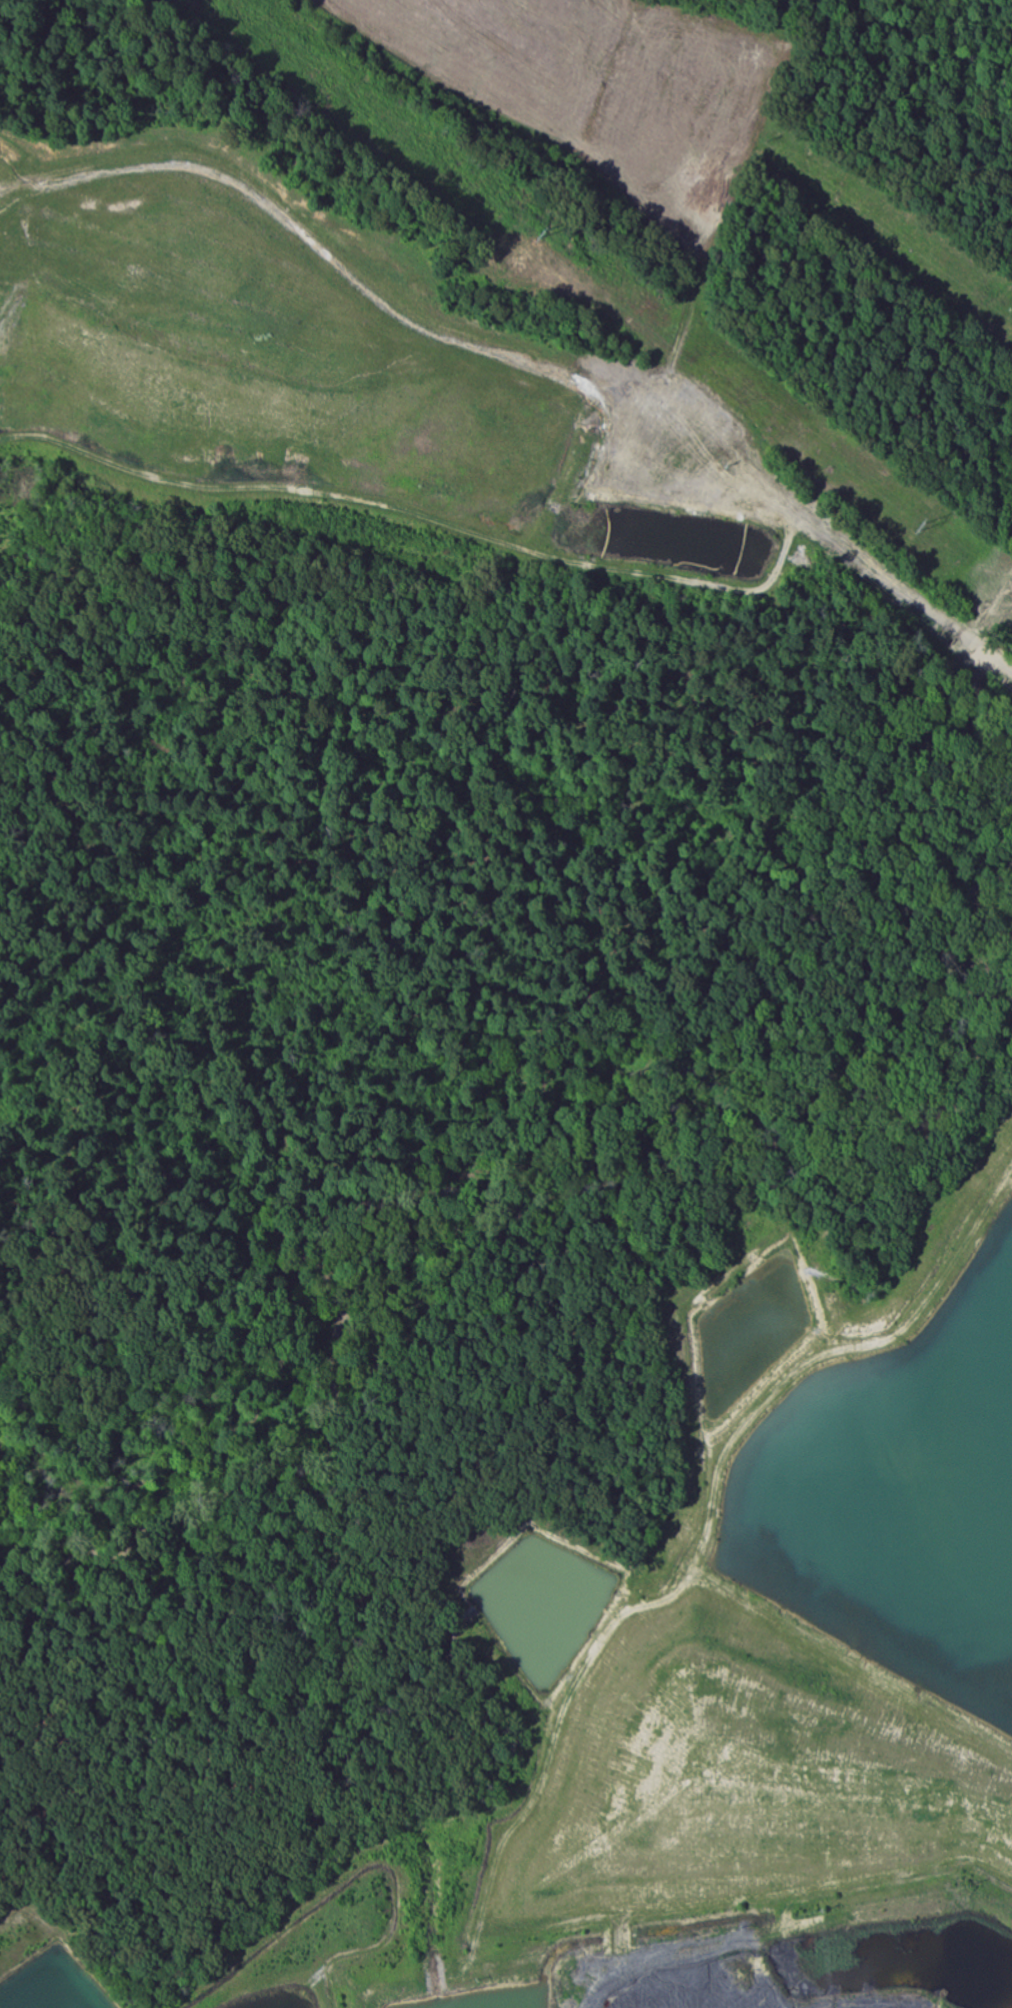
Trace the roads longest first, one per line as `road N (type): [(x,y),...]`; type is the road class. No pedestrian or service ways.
road 1 (track): [(0,1106),(84,1023),(307,880)]

